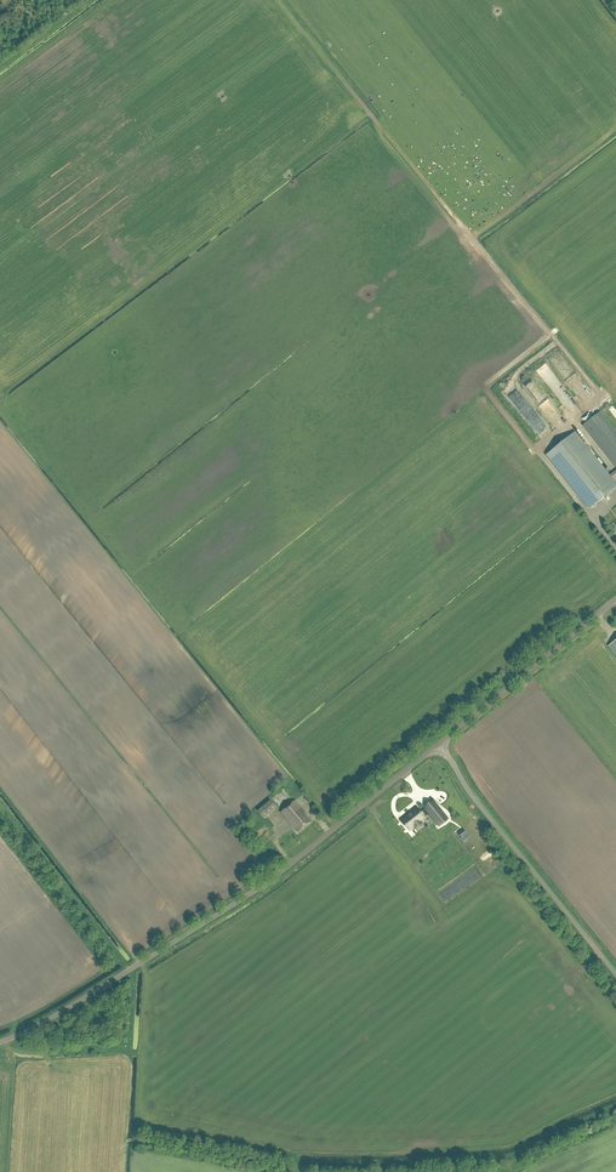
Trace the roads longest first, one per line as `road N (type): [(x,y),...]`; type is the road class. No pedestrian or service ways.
road 1 (unclassified): [(0,1041),(251,893),(438,744)]
road 2 (unclassified): [(438,744),(615,973)]
road 3 (unclassified): [(438,744),(615,599)]

